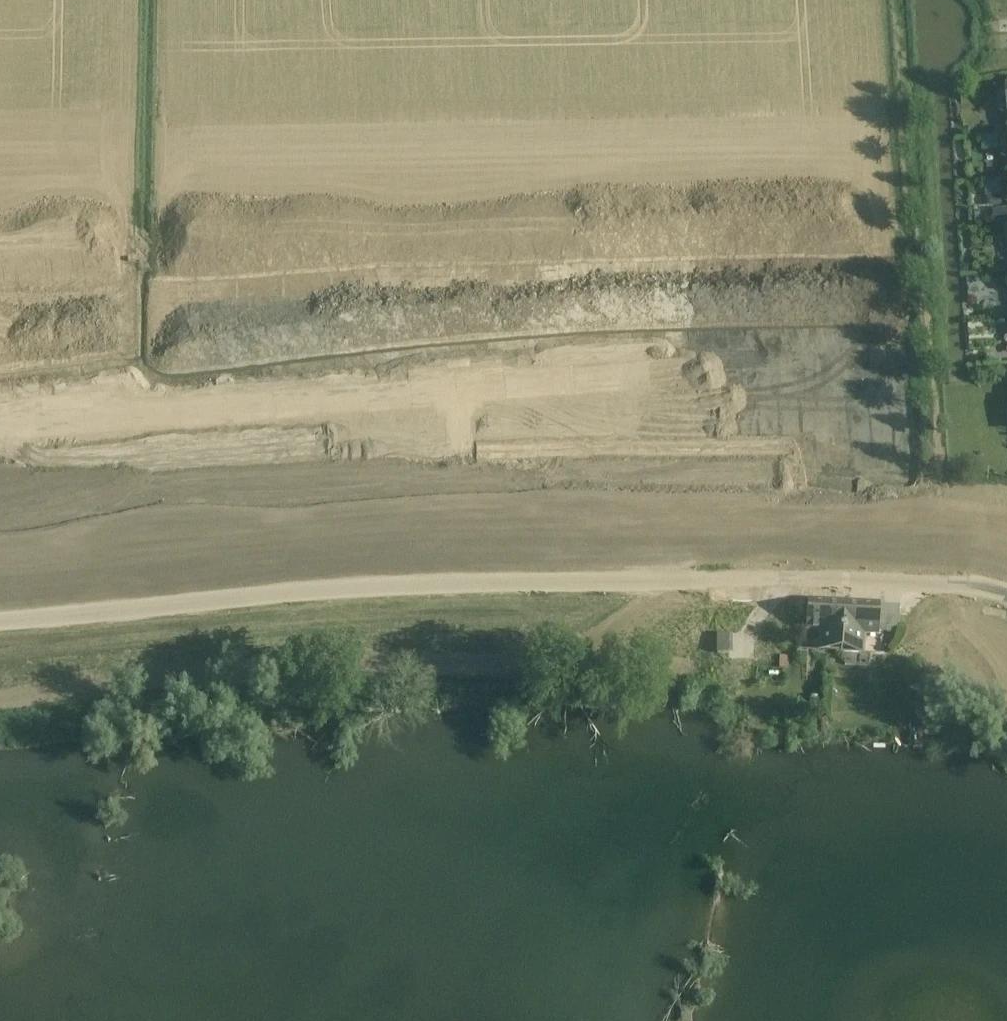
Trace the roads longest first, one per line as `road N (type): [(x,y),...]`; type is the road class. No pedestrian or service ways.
road 1 (unclassified): [(0,620),(458,582),(855,580),(1006,597)]

